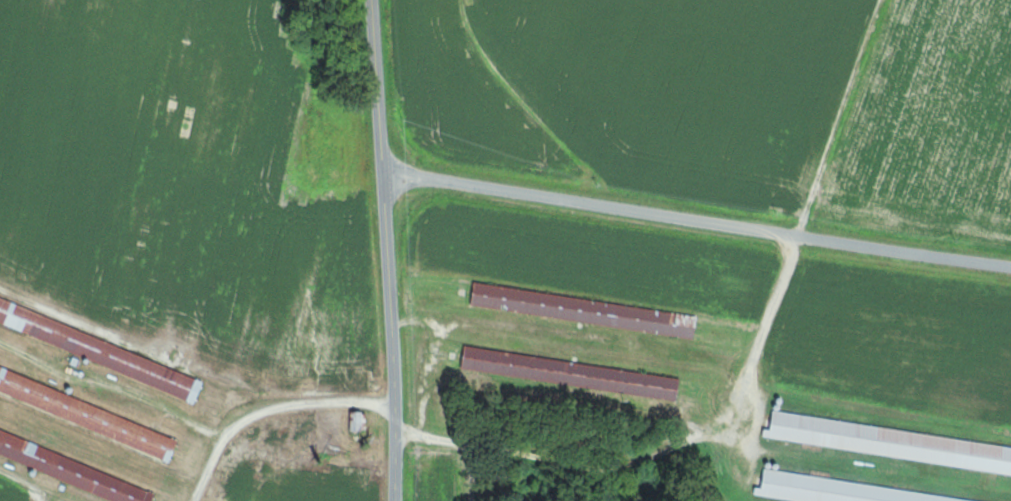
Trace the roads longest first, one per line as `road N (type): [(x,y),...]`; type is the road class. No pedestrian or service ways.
road 1 (residential): [(1010,267),(383,171)]
road 2 (residential): [(395,500),(373,0)]

